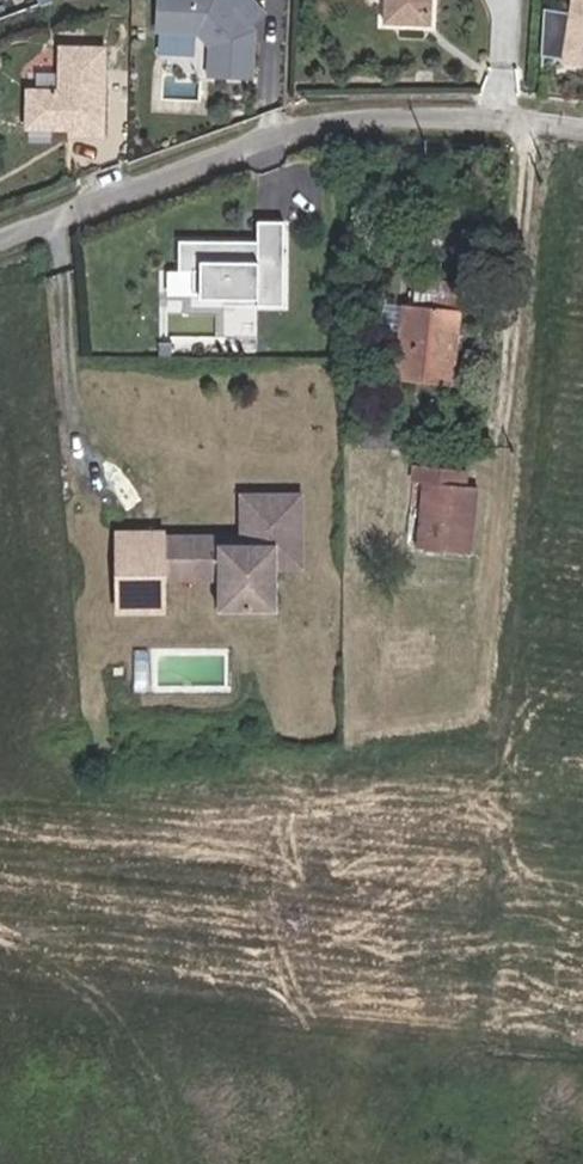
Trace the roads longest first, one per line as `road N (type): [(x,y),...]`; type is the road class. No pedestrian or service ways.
road 1 (unclassified): [(0,246),(332,123),(478,115),(582,130)]

